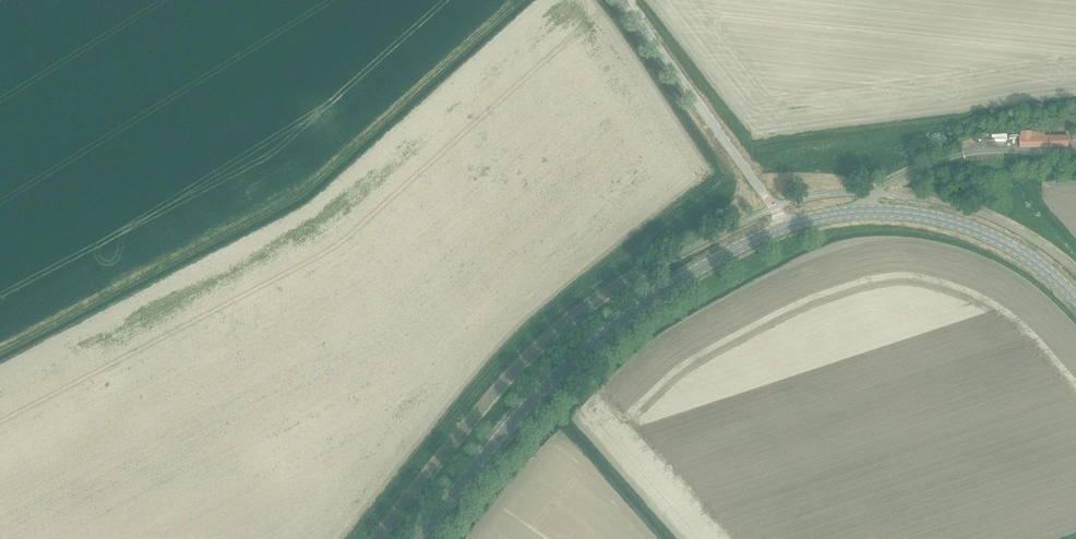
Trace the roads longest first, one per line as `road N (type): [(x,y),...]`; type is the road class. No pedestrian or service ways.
road 1 (secondary): [(784,227),(650,300),(523,402),(417,538)]
road 2 (secondary): [(1075,299),(999,240),(929,216),(863,211),(784,227)]
road 3 (unclassified): [(784,227),(618,0)]

